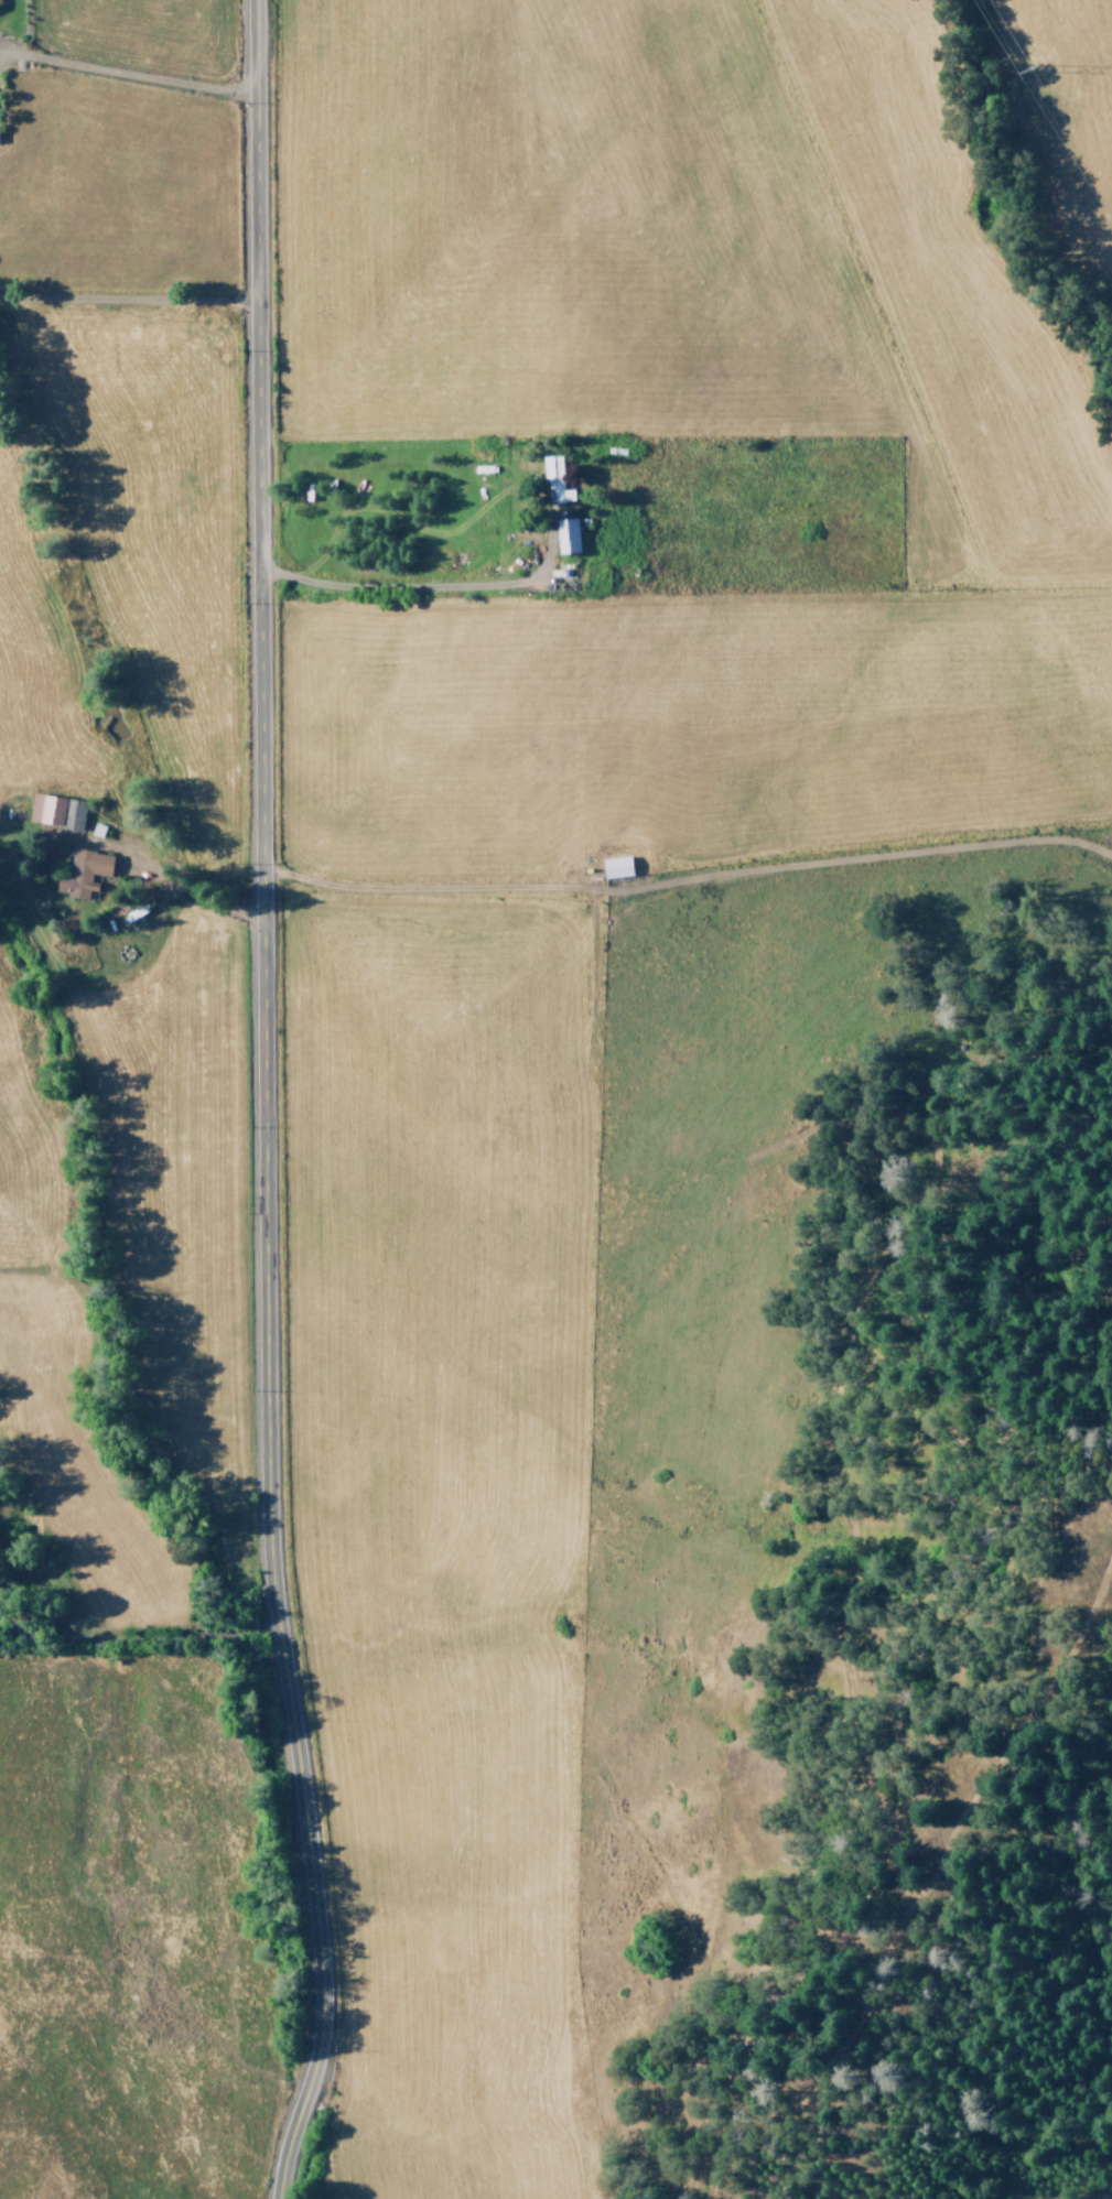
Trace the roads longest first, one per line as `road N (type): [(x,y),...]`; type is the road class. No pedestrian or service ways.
road 1 (residential): [(279,2198),(292,2120),(315,2055),(317,2001),(261,1548),(247,0)]

